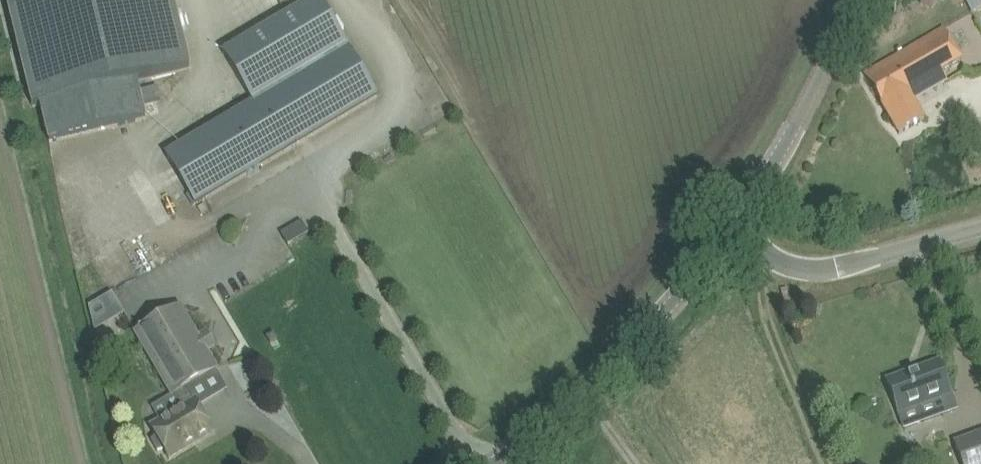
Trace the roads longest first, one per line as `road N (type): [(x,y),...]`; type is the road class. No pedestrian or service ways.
road 1 (tertiary): [(487,463),(589,393),(731,230)]
road 2 (tertiary): [(731,230),(771,261),(841,268),(980,228)]
road 3 (tertiary): [(731,230),(779,153),(853,0)]

